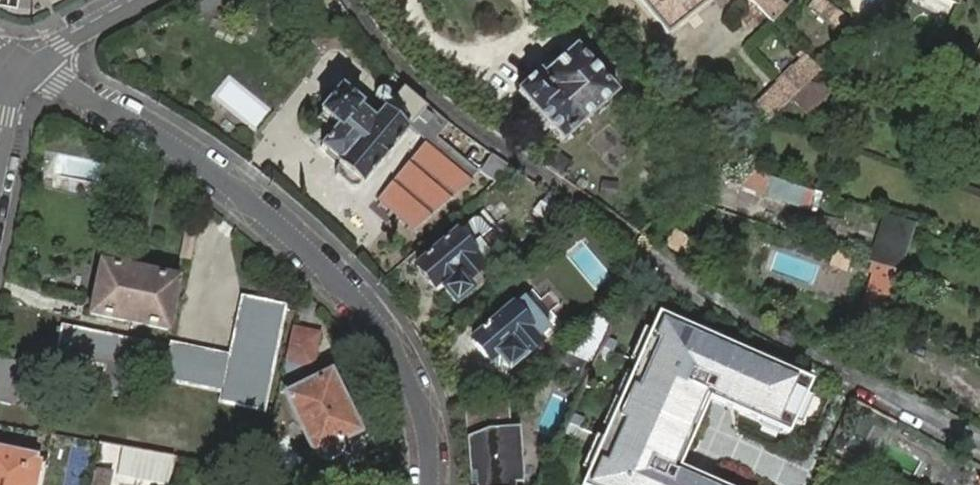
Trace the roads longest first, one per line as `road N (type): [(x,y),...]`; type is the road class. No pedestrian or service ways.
road 1 (residential): [(432,484),(430,444),(409,376),(371,314),(322,263),(177,148),(17,64)]
road 2 (residential): [(17,64),(141,0)]

